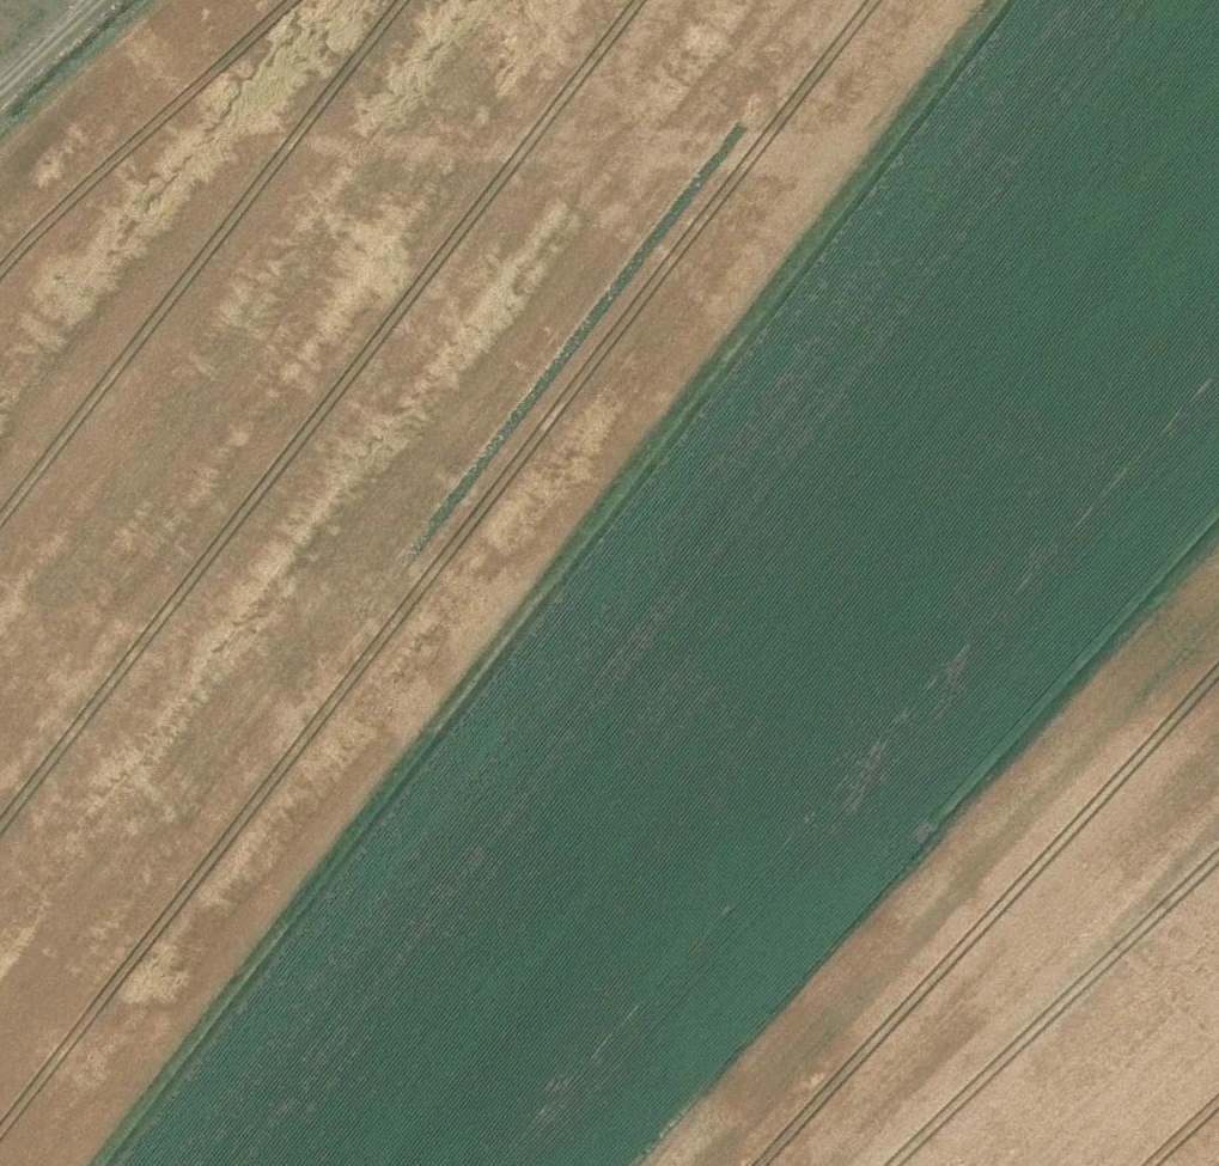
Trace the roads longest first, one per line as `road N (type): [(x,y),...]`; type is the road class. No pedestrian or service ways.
road 1 (track): [(0,88),(96,0)]

